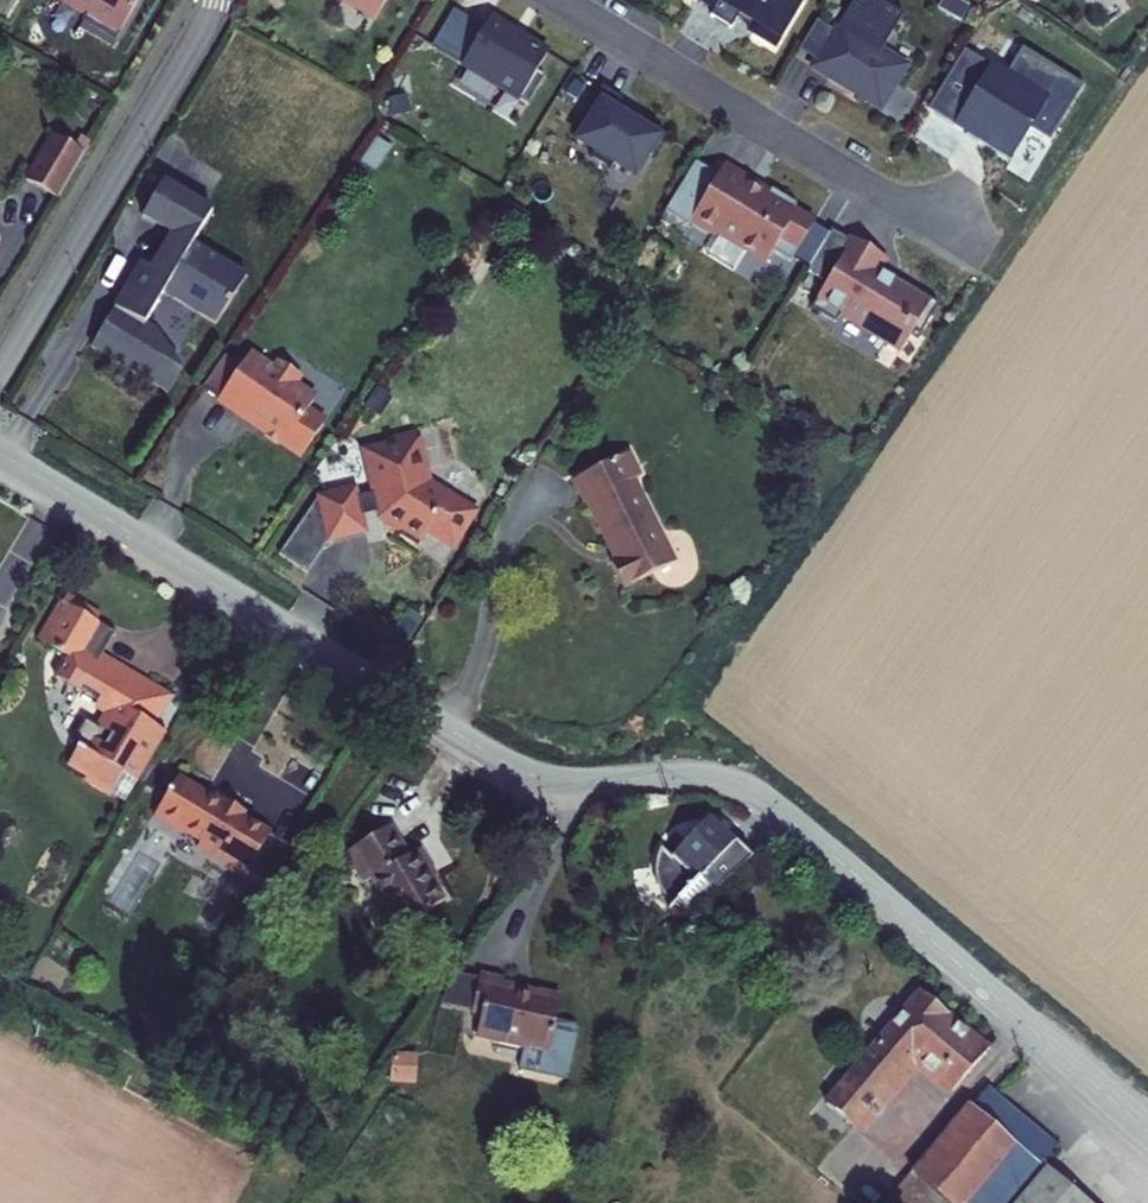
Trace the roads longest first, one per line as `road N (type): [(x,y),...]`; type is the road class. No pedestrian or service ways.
road 1 (residential): [(0,457),(546,778),(733,777),(1147,1132)]
road 2 (residential): [(216,0),(0,380)]

